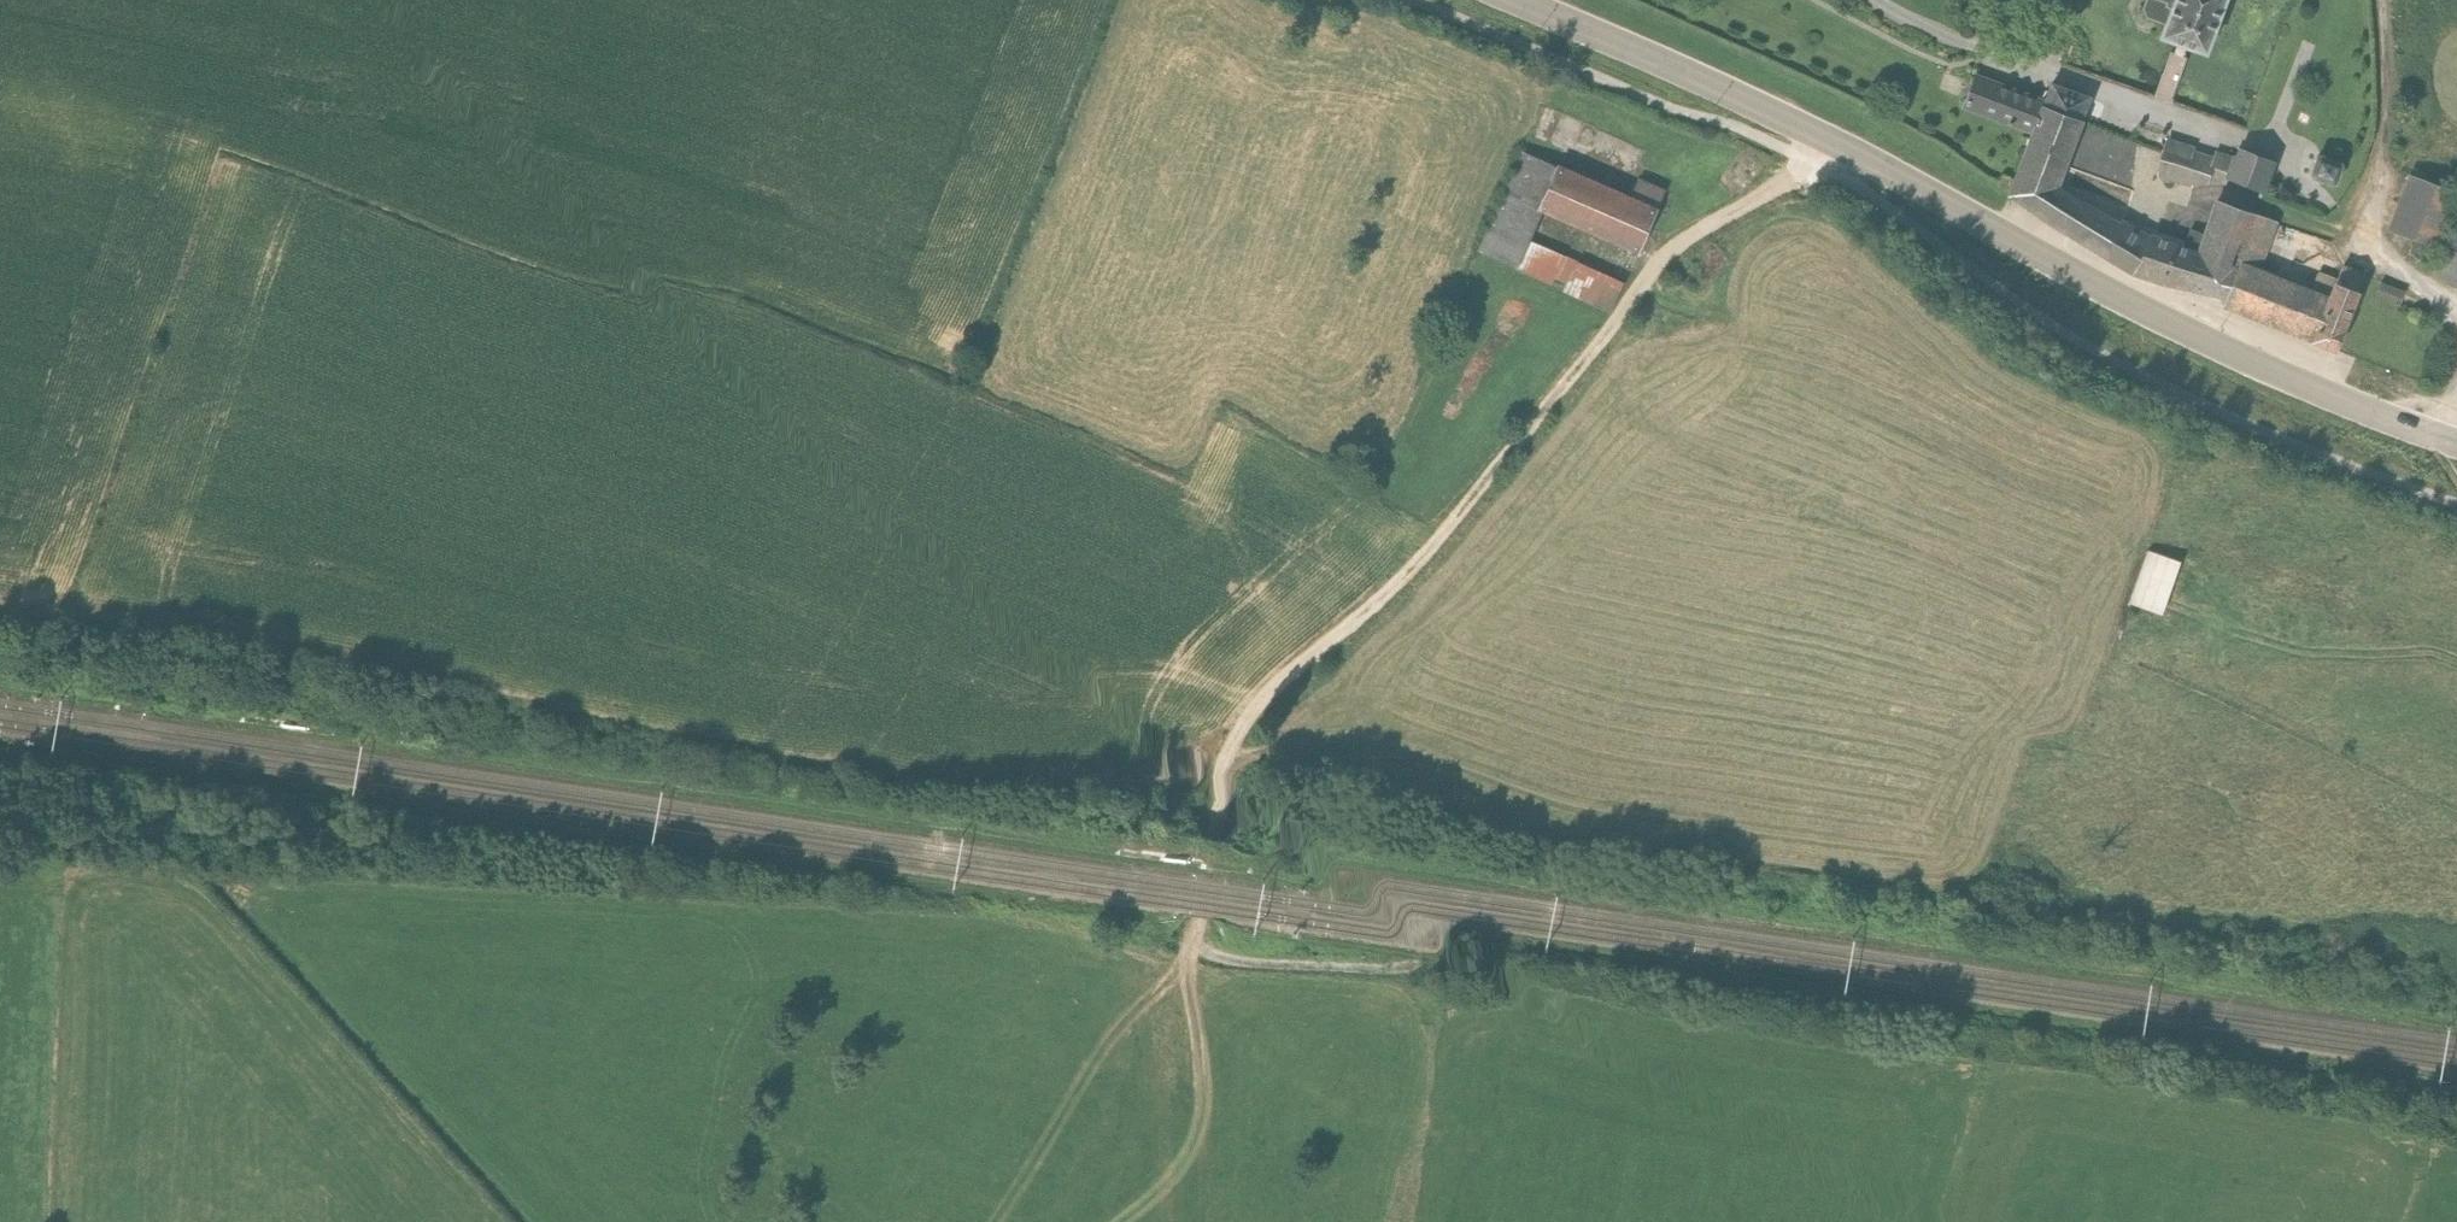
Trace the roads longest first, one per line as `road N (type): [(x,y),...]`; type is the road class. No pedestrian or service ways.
road 1 (tertiary): [(1467,0),(1841,163),(2122,322),(2456,470)]
road 2 (track): [(1841,163),(1788,216),(1718,261),(1449,564),(1260,739),(1212,835),(1194,950)]
road 3 (track): [(2375,255),(2401,206),(2408,147),(2403,0)]

